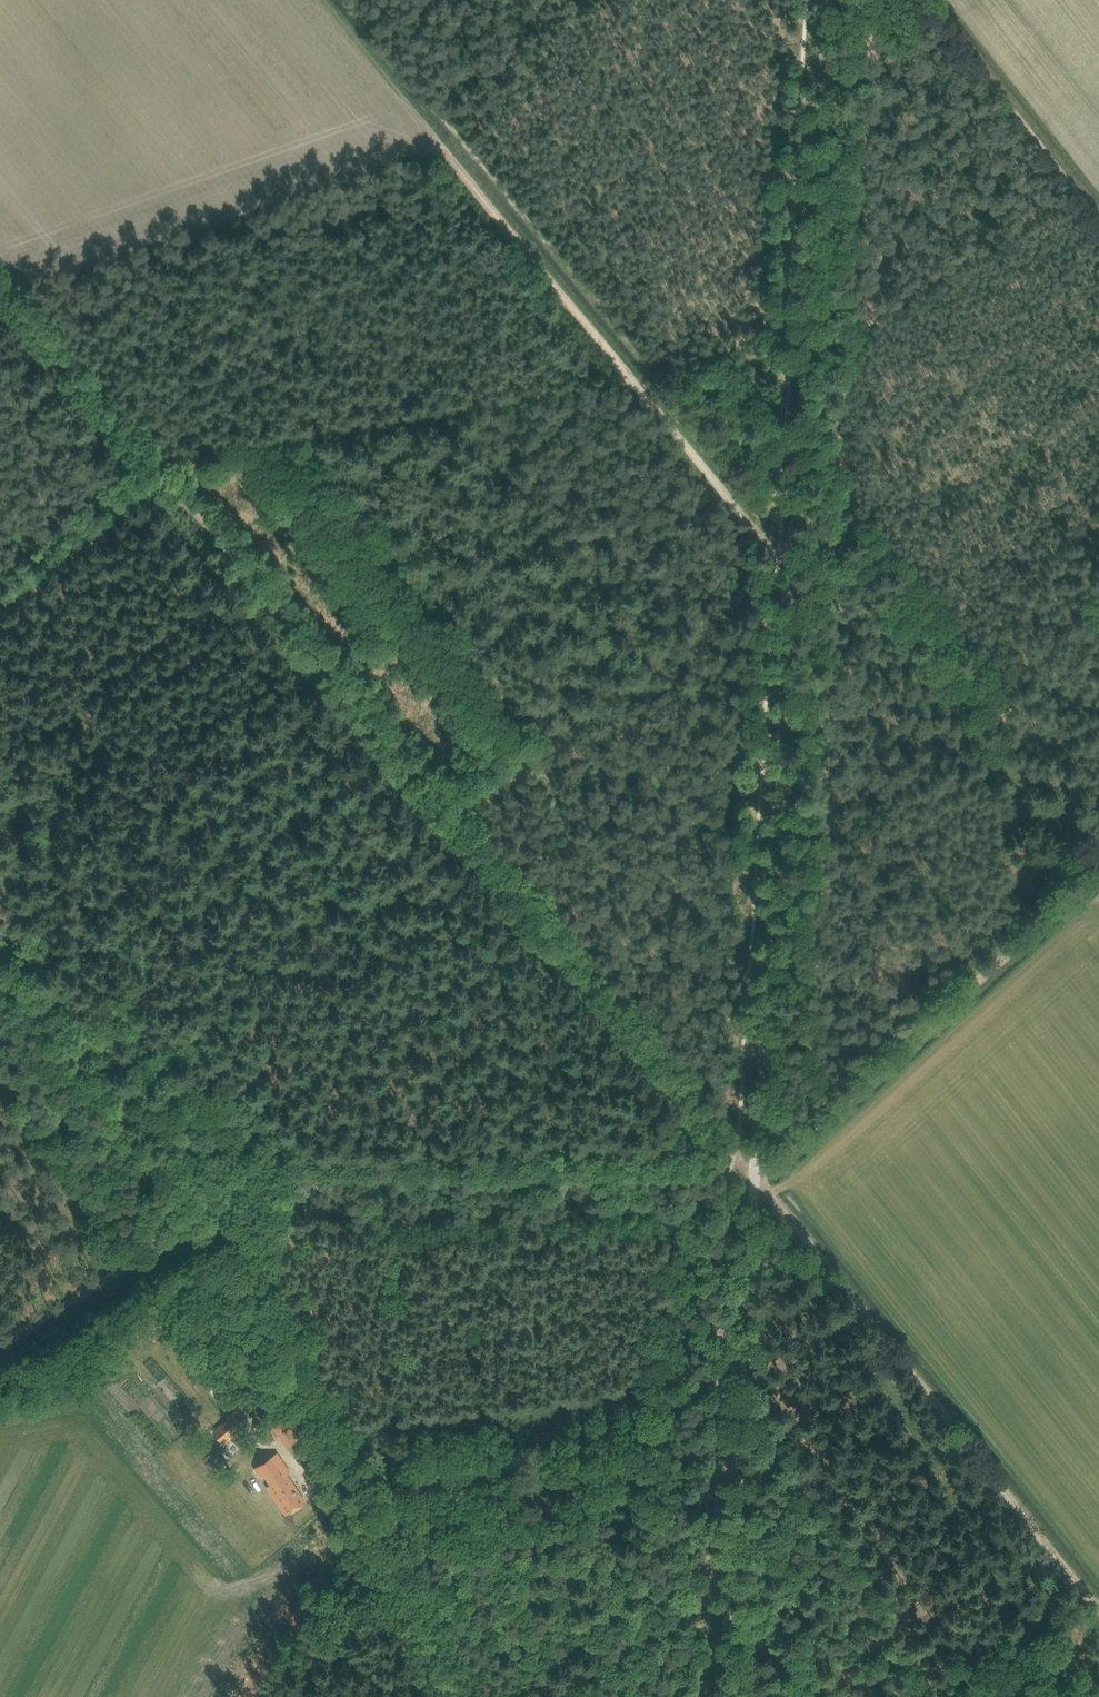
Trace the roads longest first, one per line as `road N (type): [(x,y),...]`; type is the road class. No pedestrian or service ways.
road 1 (unclassified): [(735,1696),(826,0)]
road 2 (track): [(757,1177),(0,296)]
road 3 (track): [(751,1359),(935,1678),(1082,1585),(757,1177)]
road 4 (track): [(470,1696),(226,1251),(199,1218)]
road 5 (track): [(324,0),(614,359)]
road 6 (track): [(1098,868),(757,1177)]
road 7 (track): [(1098,222),(1073,188),(823,335),(812,313)]
road 8 (track): [(199,1218),(0,961)]
road 9 (track): [(799,552),(763,536),(614,359)]
road 10 (track): [(199,1218),(0,1356)]
road 11 (track): [(928,0),(1073,188)]
road 12 (track): [(147,469),(0,588)]
road 13 (track): [(935,1678),(778,1696)]

